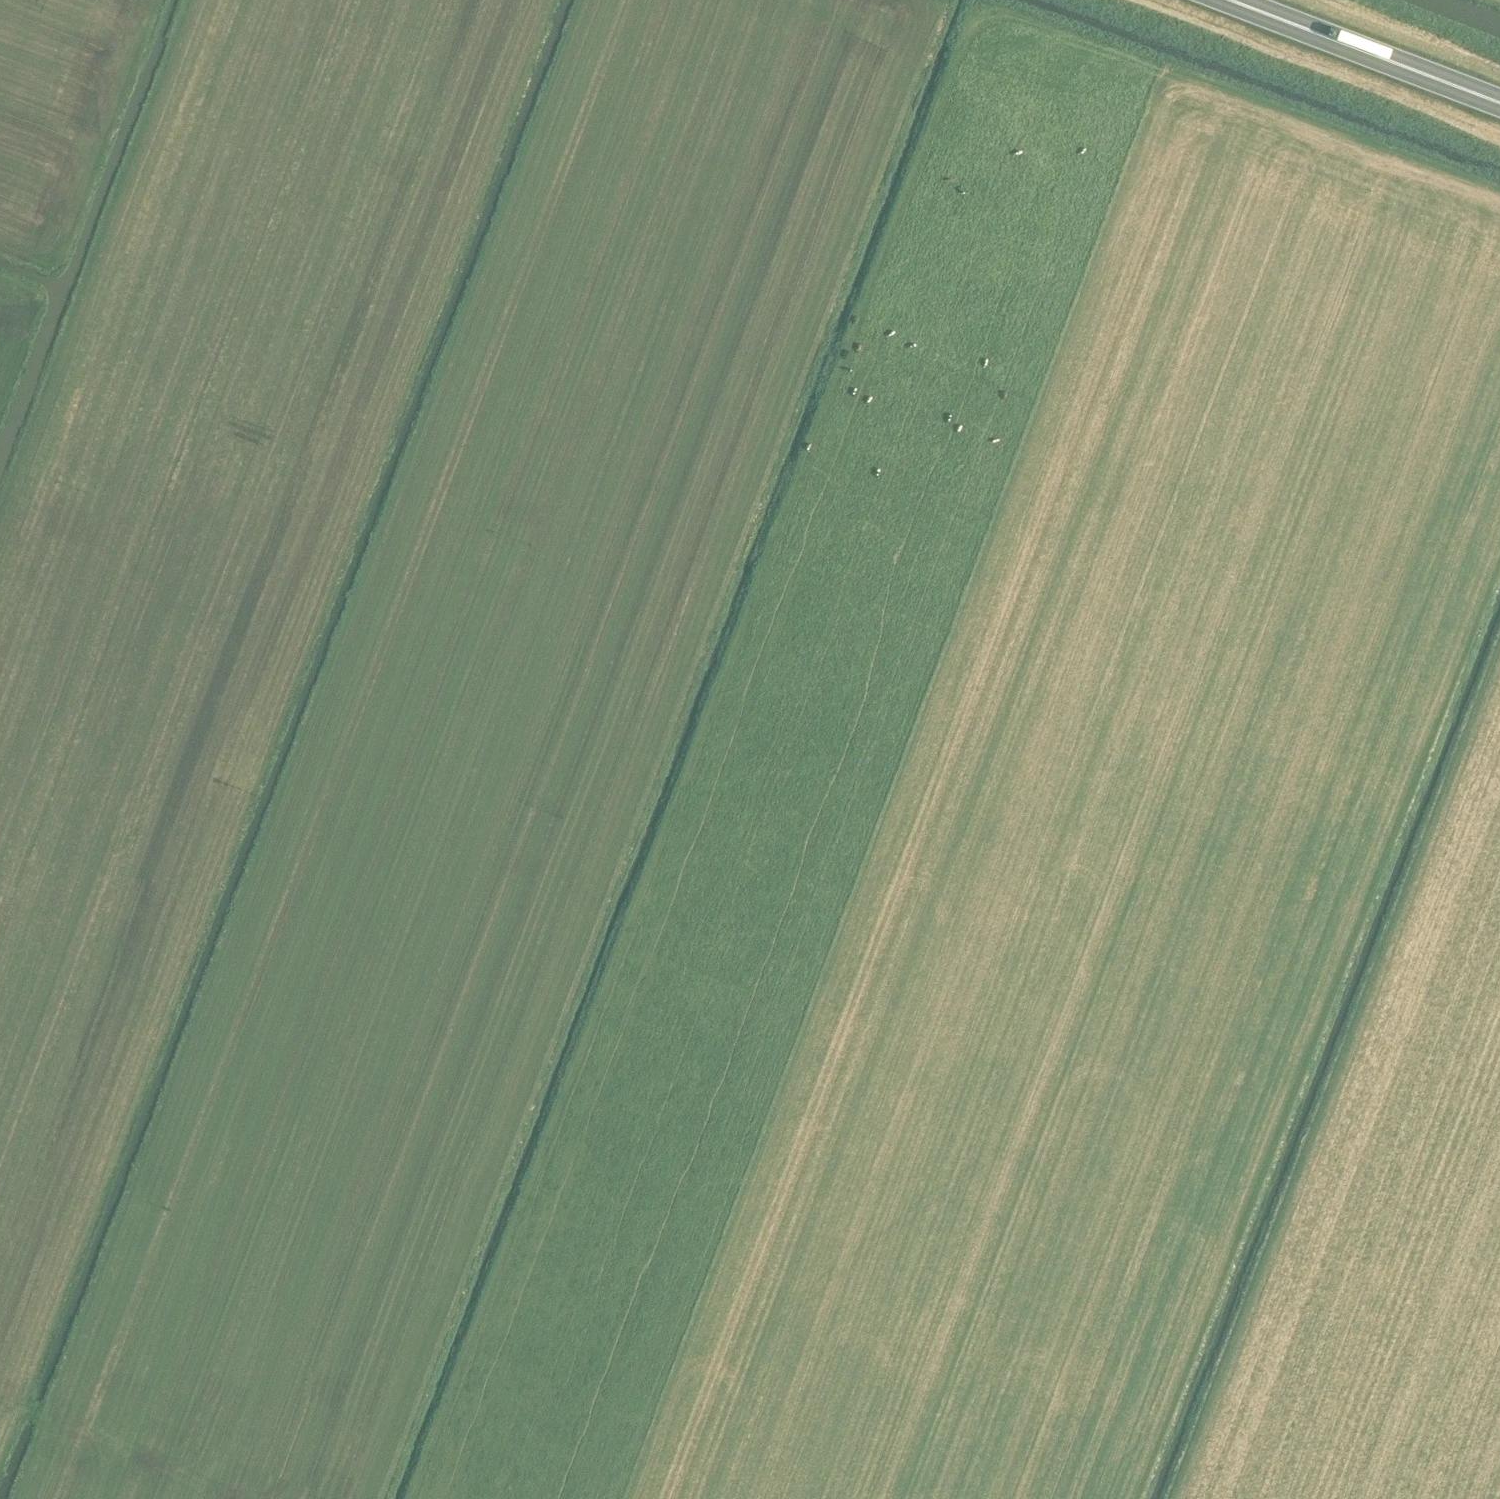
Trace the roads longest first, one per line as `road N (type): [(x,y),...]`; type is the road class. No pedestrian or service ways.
road 1 (trunk): [(1499,103),(1231,0)]

